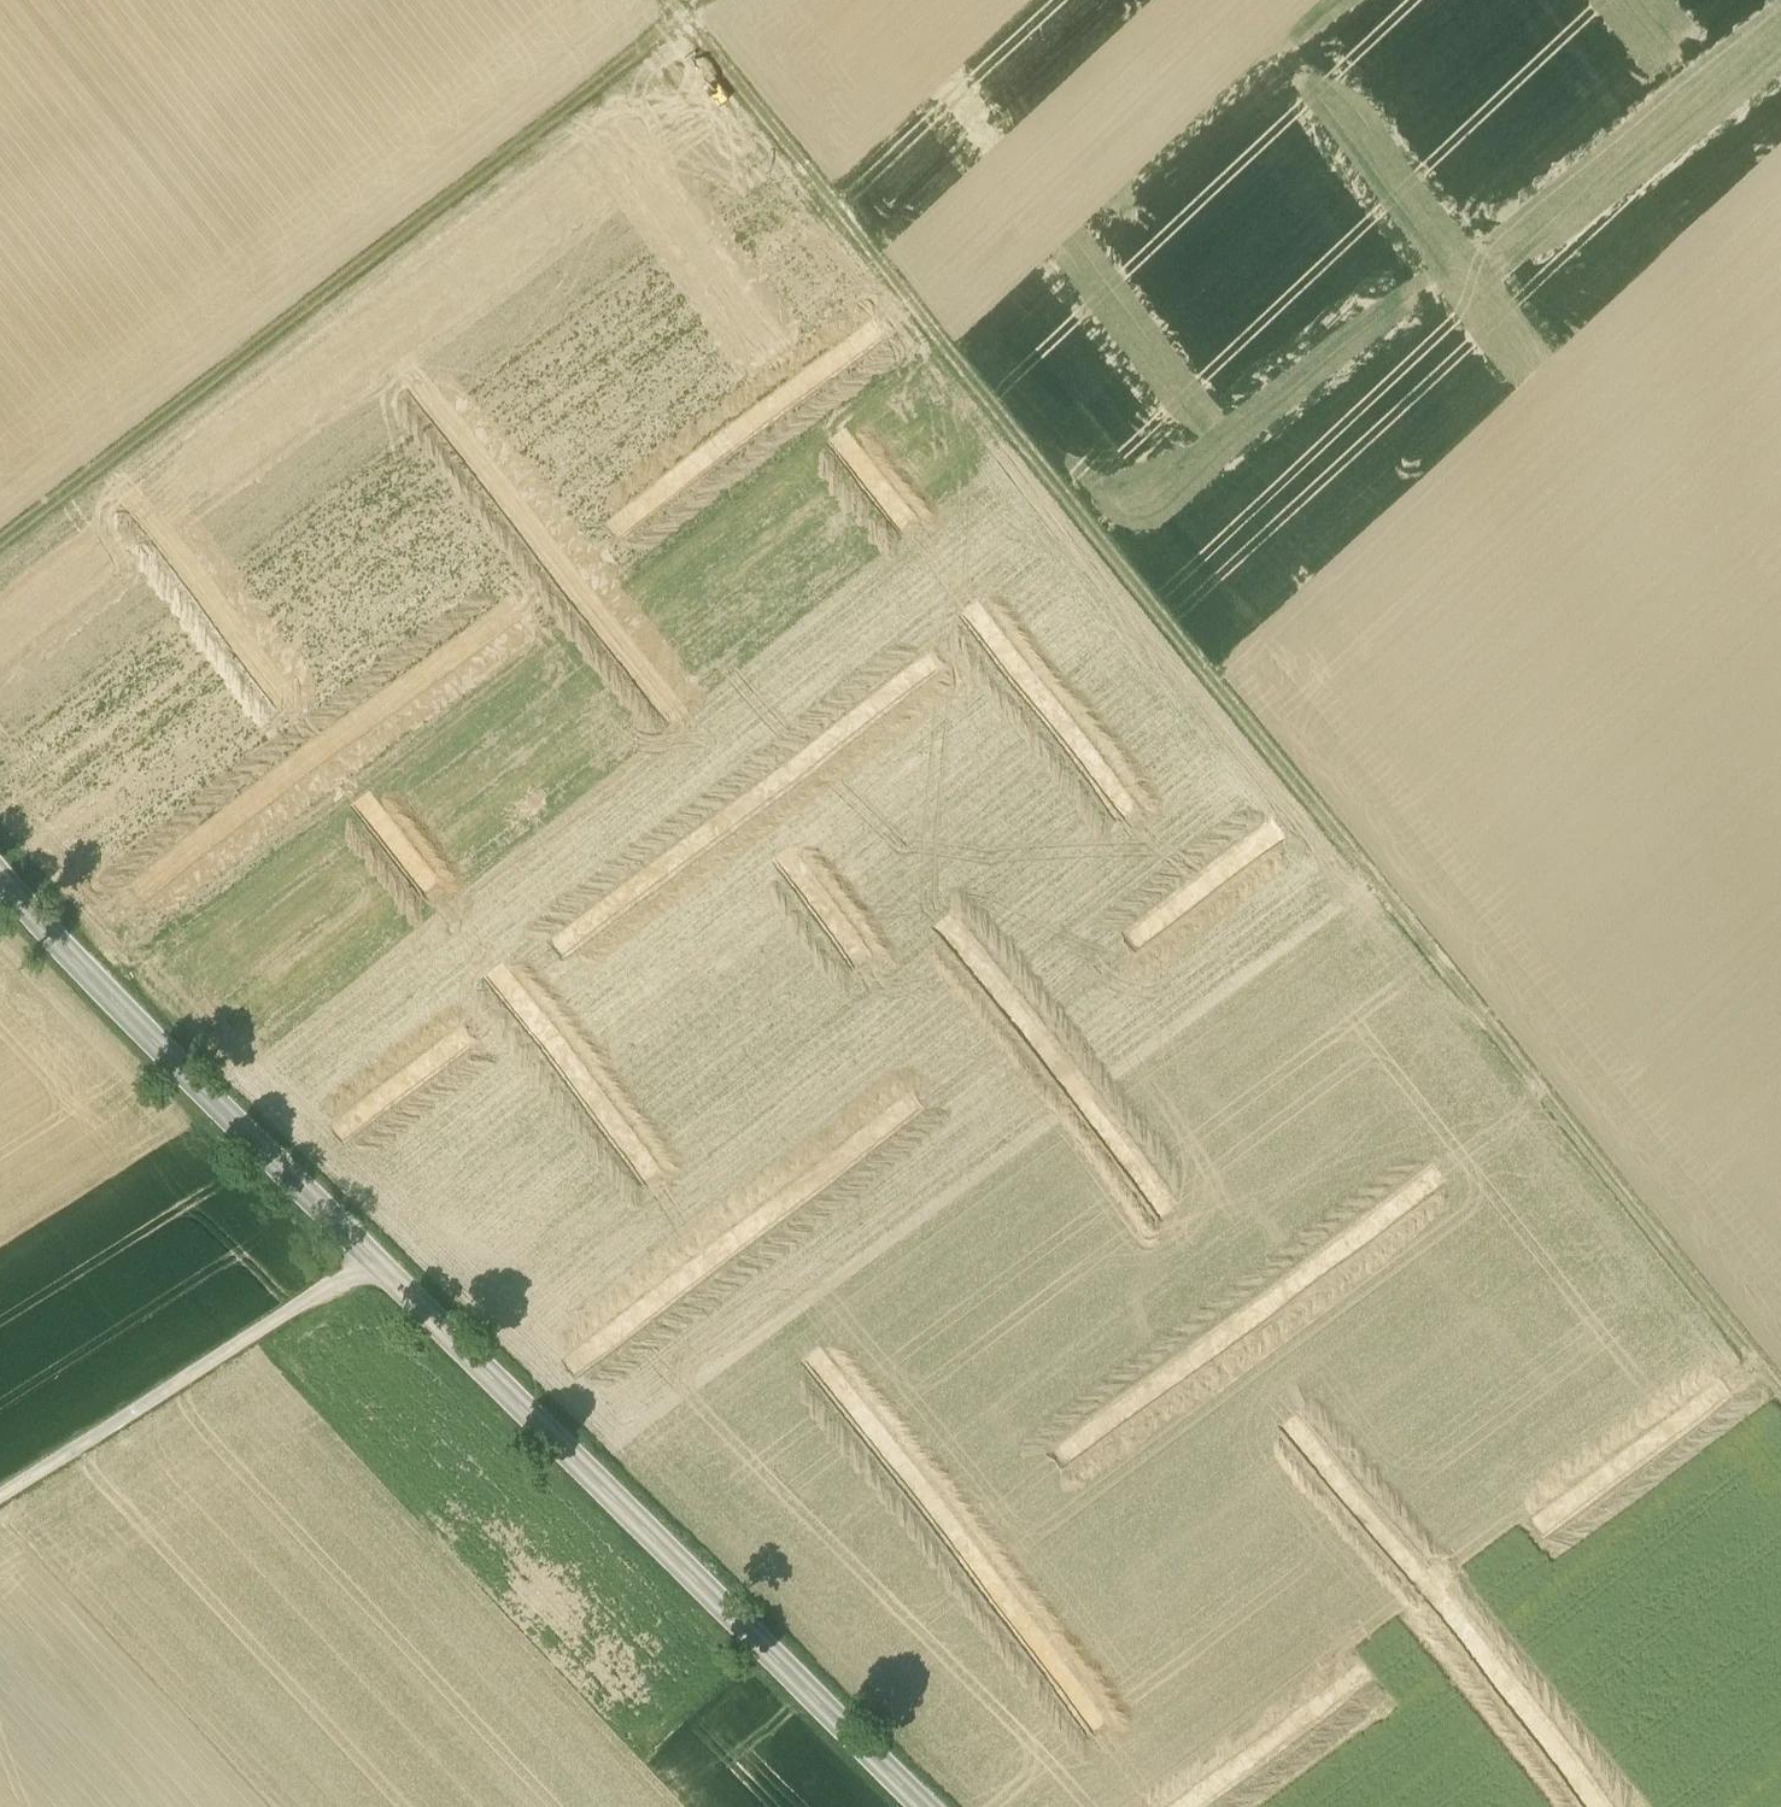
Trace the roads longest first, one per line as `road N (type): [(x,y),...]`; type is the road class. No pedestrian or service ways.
road 1 (track): [(1780,1390),(701,30)]
road 2 (secondary): [(938,1806),(387,1275),(0,856)]
road 3 (track): [(701,30),(0,563)]
road 4 (track): [(0,1499),(375,1261)]

